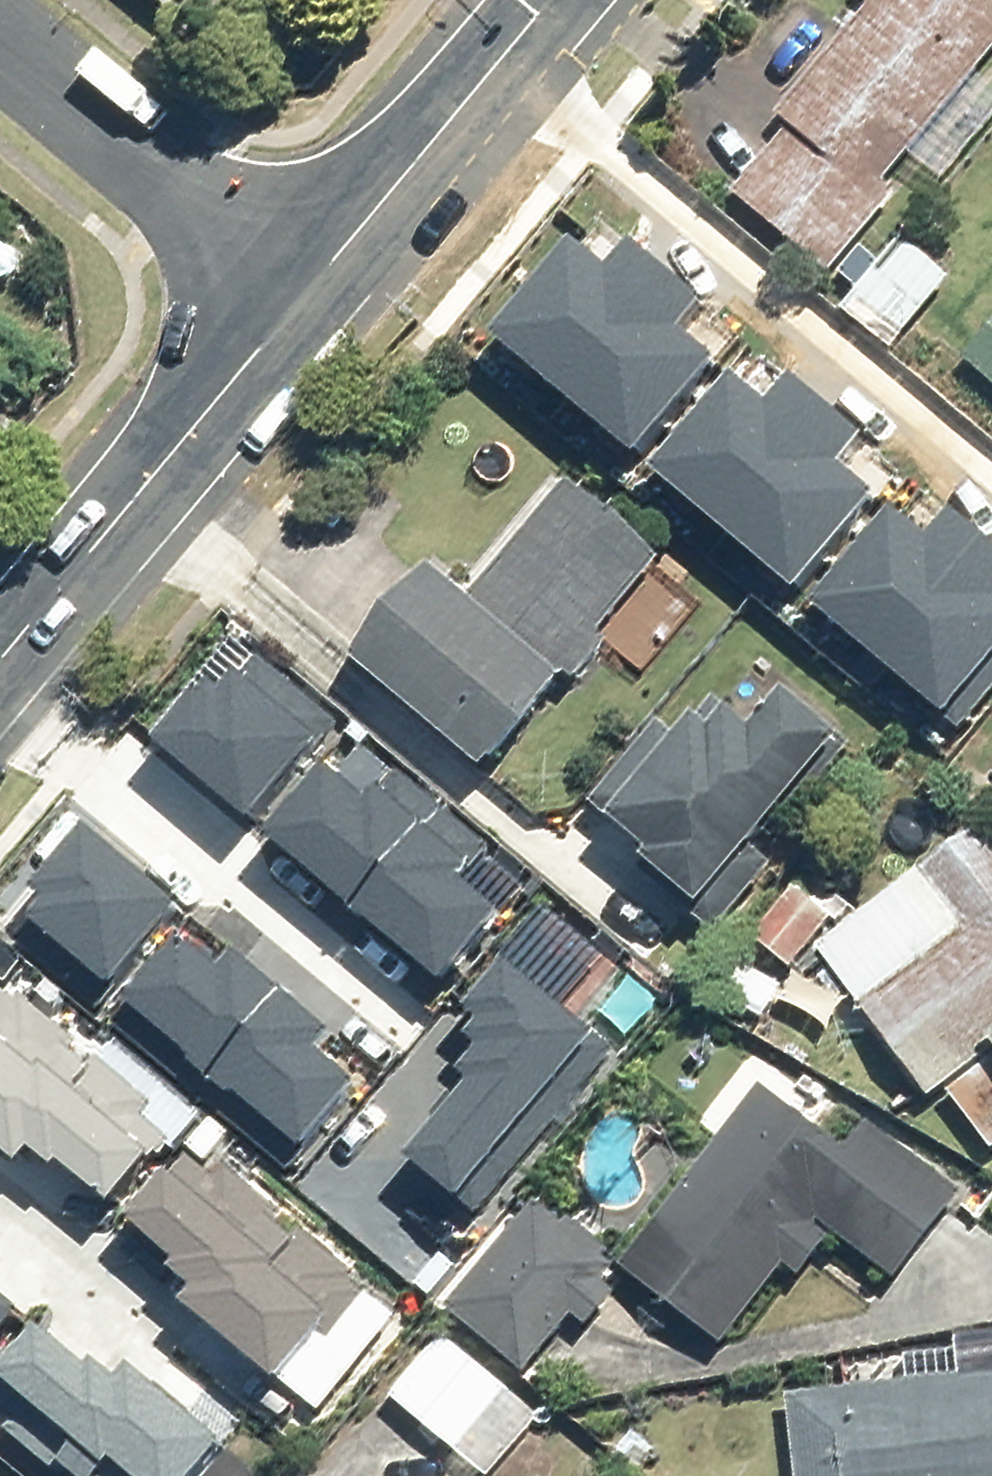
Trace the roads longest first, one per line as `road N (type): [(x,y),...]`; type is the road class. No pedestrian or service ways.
road 1 (secondary): [(0,664),(316,282)]
road 2 (tertiary): [(316,282),(0,41)]
road 3 (secondary): [(316,282),(558,0)]

